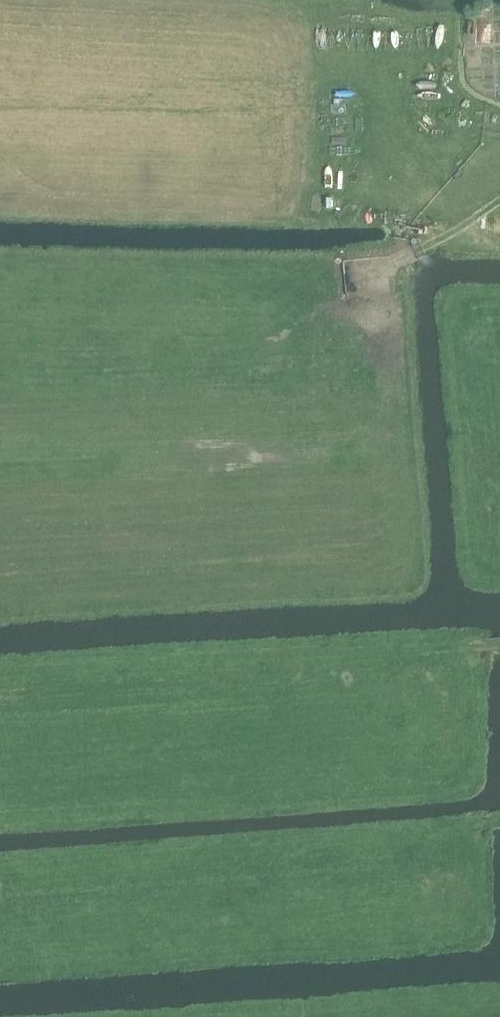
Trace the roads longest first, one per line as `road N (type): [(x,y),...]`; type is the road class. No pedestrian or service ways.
road 1 (track): [(499,200),(389,266)]

